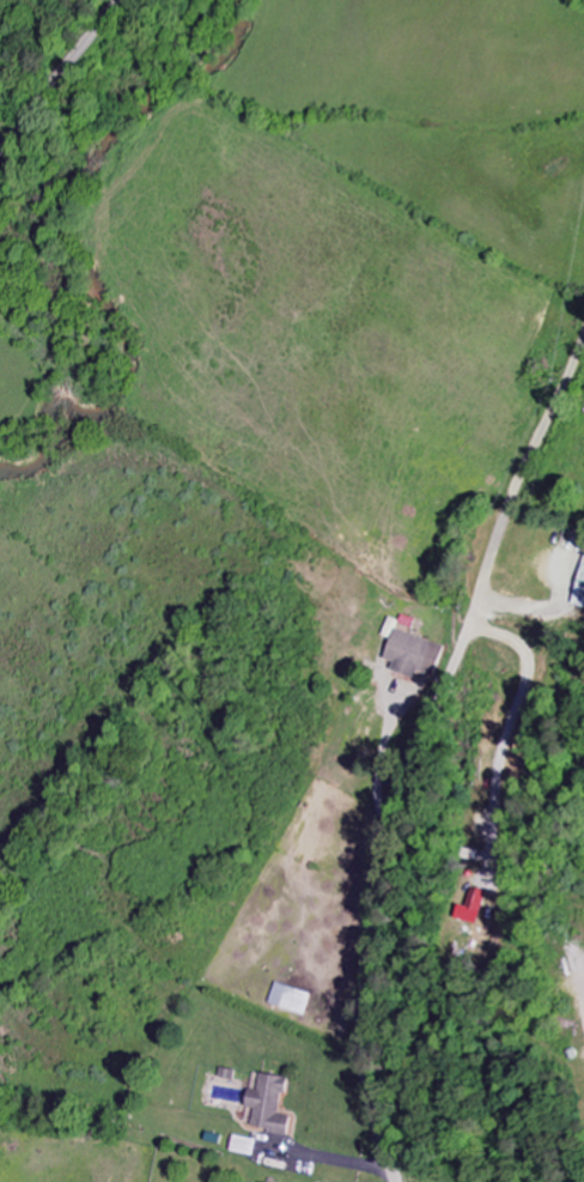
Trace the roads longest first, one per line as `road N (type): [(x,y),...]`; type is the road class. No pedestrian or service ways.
road 1 (residential): [(395,1181),(364,1085),(367,878),(583,337)]
road 2 (residential): [(122,0),(0,148)]

